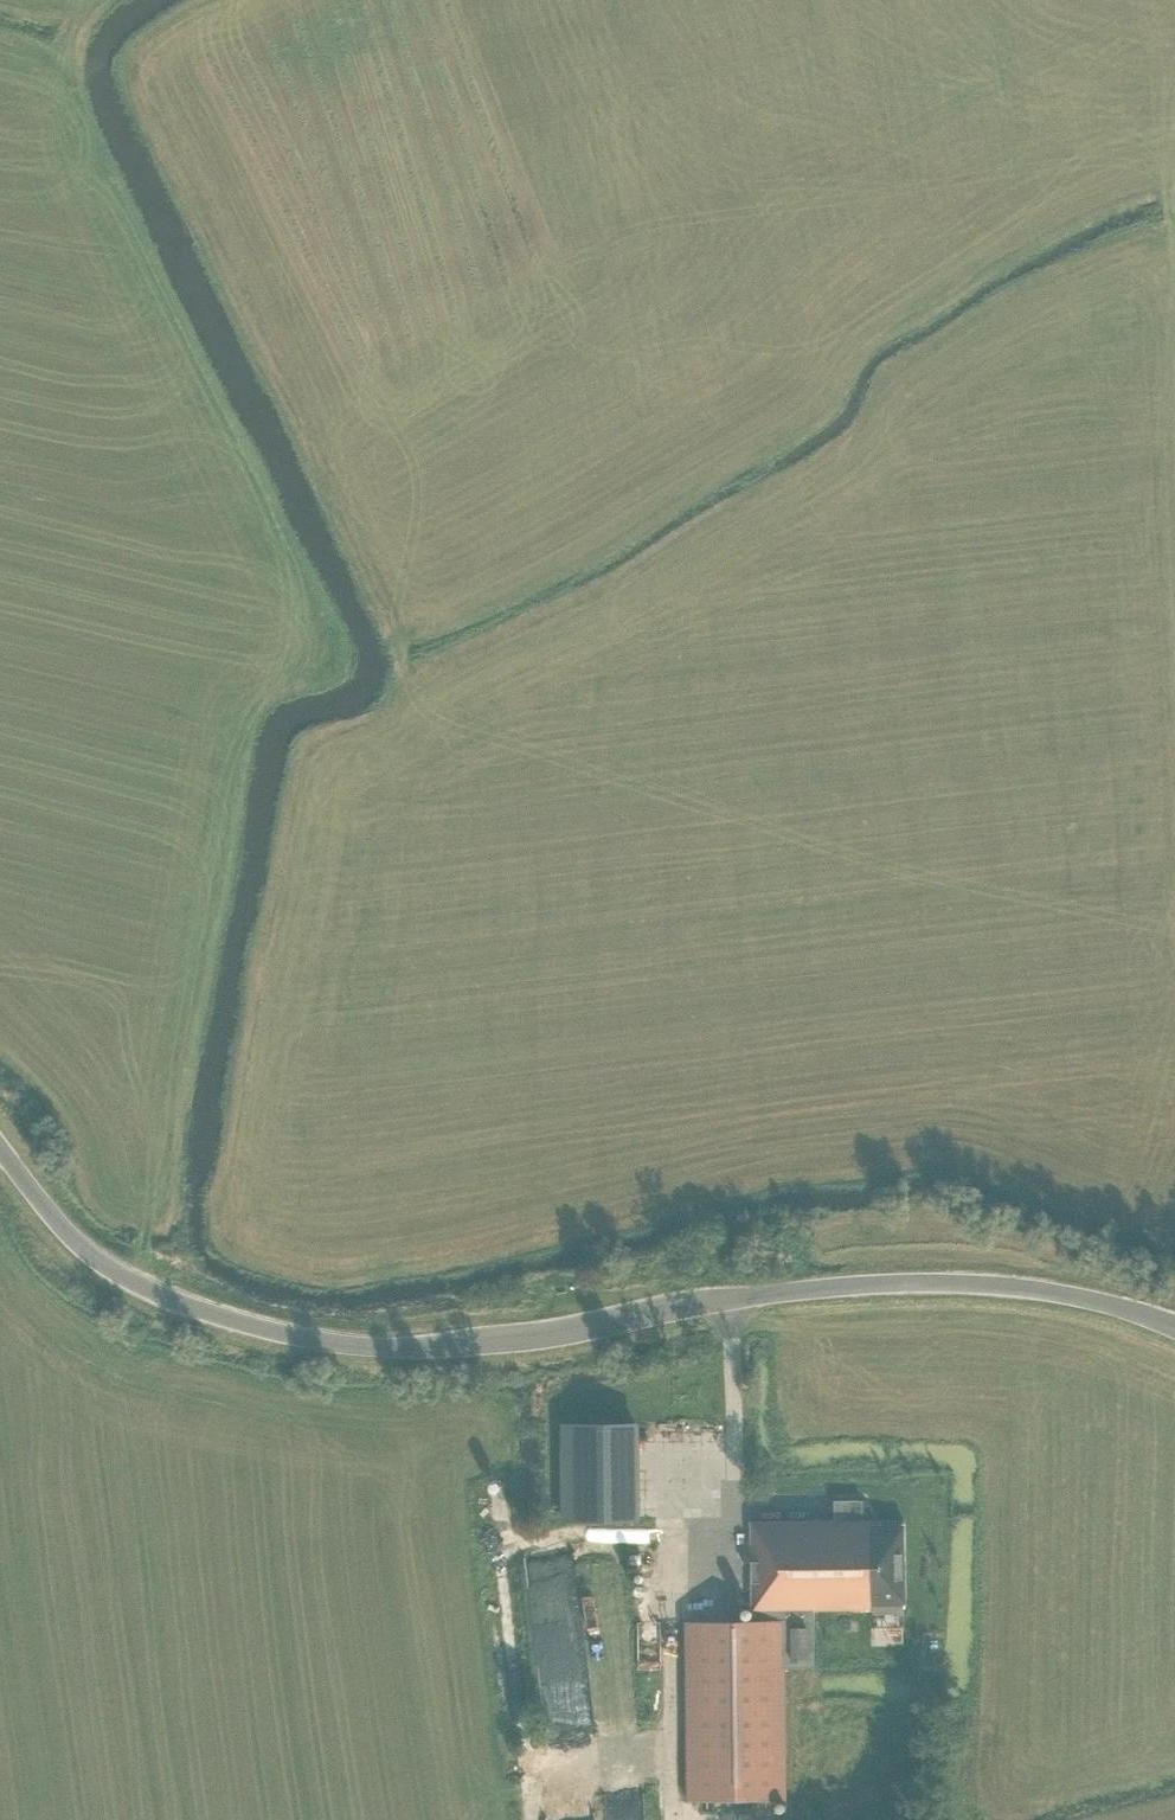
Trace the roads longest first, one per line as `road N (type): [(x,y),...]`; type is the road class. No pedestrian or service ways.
road 1 (tertiary): [(1174,1325),(1017,1288),(891,1284),(731,1299),(498,1343),(419,1348),(319,1341),(211,1312),(114,1272),(54,1220),(0,1149)]
road 2 (track): [(736,1590),(675,1593),(671,1742),(528,1789),(532,1819)]

